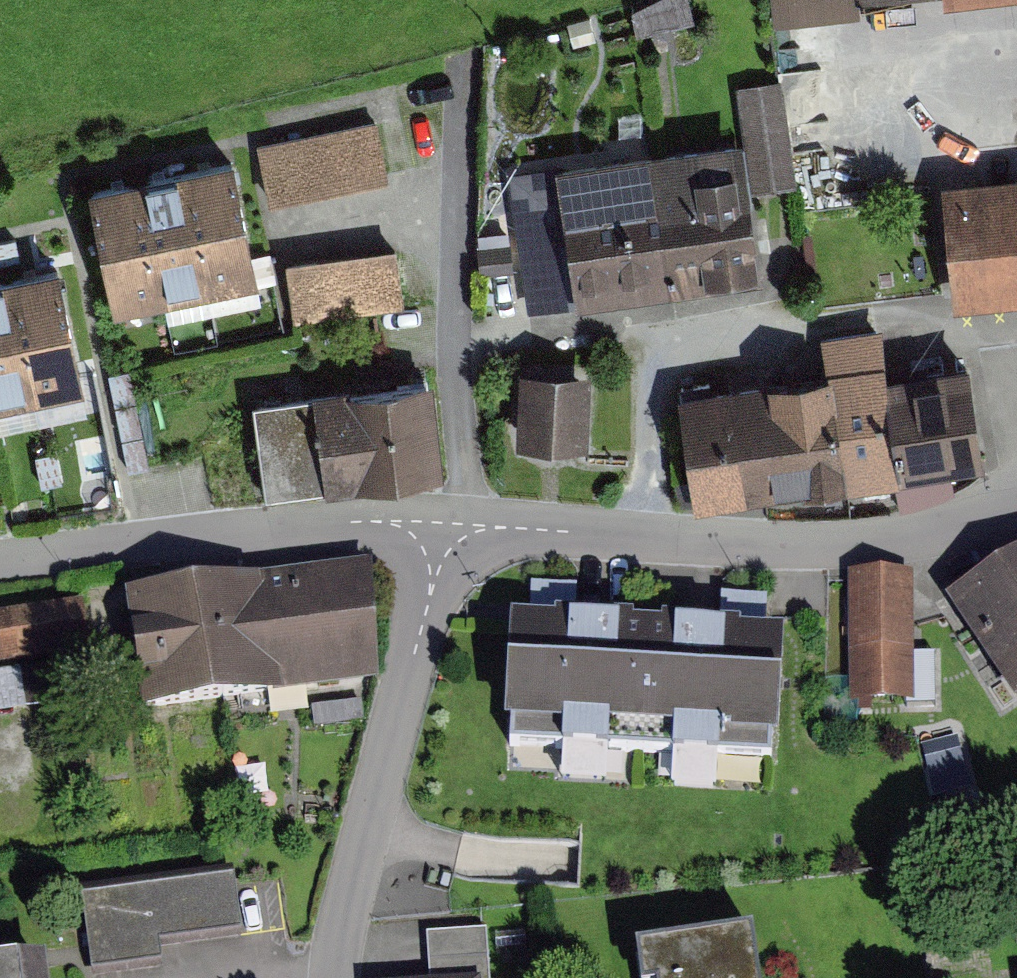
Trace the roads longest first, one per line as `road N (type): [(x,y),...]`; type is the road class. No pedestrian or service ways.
road 1 (residential): [(440,540),(494,527),(725,546),(877,546),(1016,509)]
road 2 (residential): [(440,540),(336,940),(333,977)]
road 3 (residential): [(0,561),(370,521),(440,540)]

